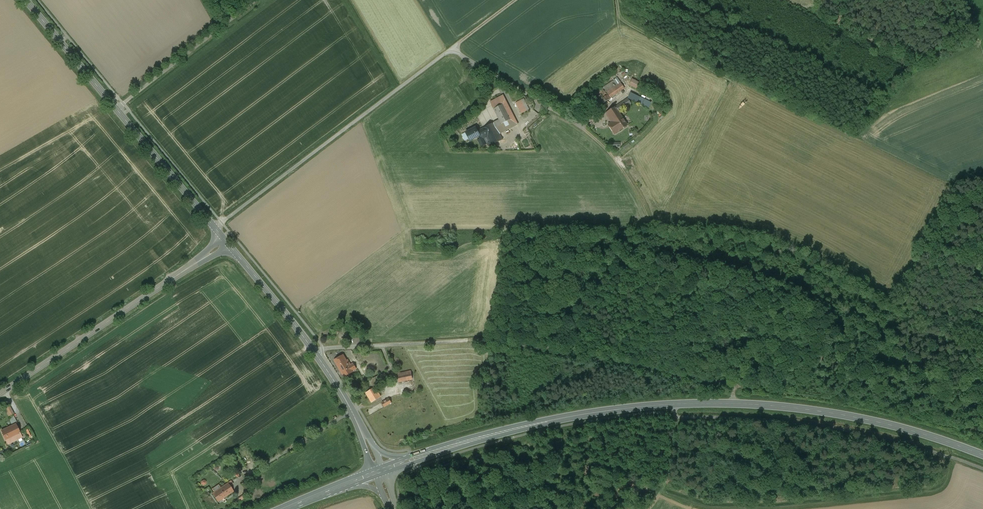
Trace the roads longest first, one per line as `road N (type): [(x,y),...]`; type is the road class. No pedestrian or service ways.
road 1 (primary): [(982,455),(844,415),(702,403),(567,417),(411,460)]
road 2 (unclassified): [(215,228),(449,50),(577,124)]
road 3 (track): [(617,0),(621,21),(846,136)]
road 4 (tertiary): [(0,394),(226,241)]
road 5 (track): [(577,124),(615,157),(649,219),(660,289),(640,367)]
road 6 (track): [(731,403),(734,385),(492,340)]
road 7 (unclassified): [(492,340),(314,351)]
road 8 (unclassified): [(255,0),(116,109)]
road 9 (tertiary): [(116,109),(215,228)]
road 10 (tertiary): [(26,0),(116,109)]
road 11 (tertiary): [(226,241),(314,351)]

